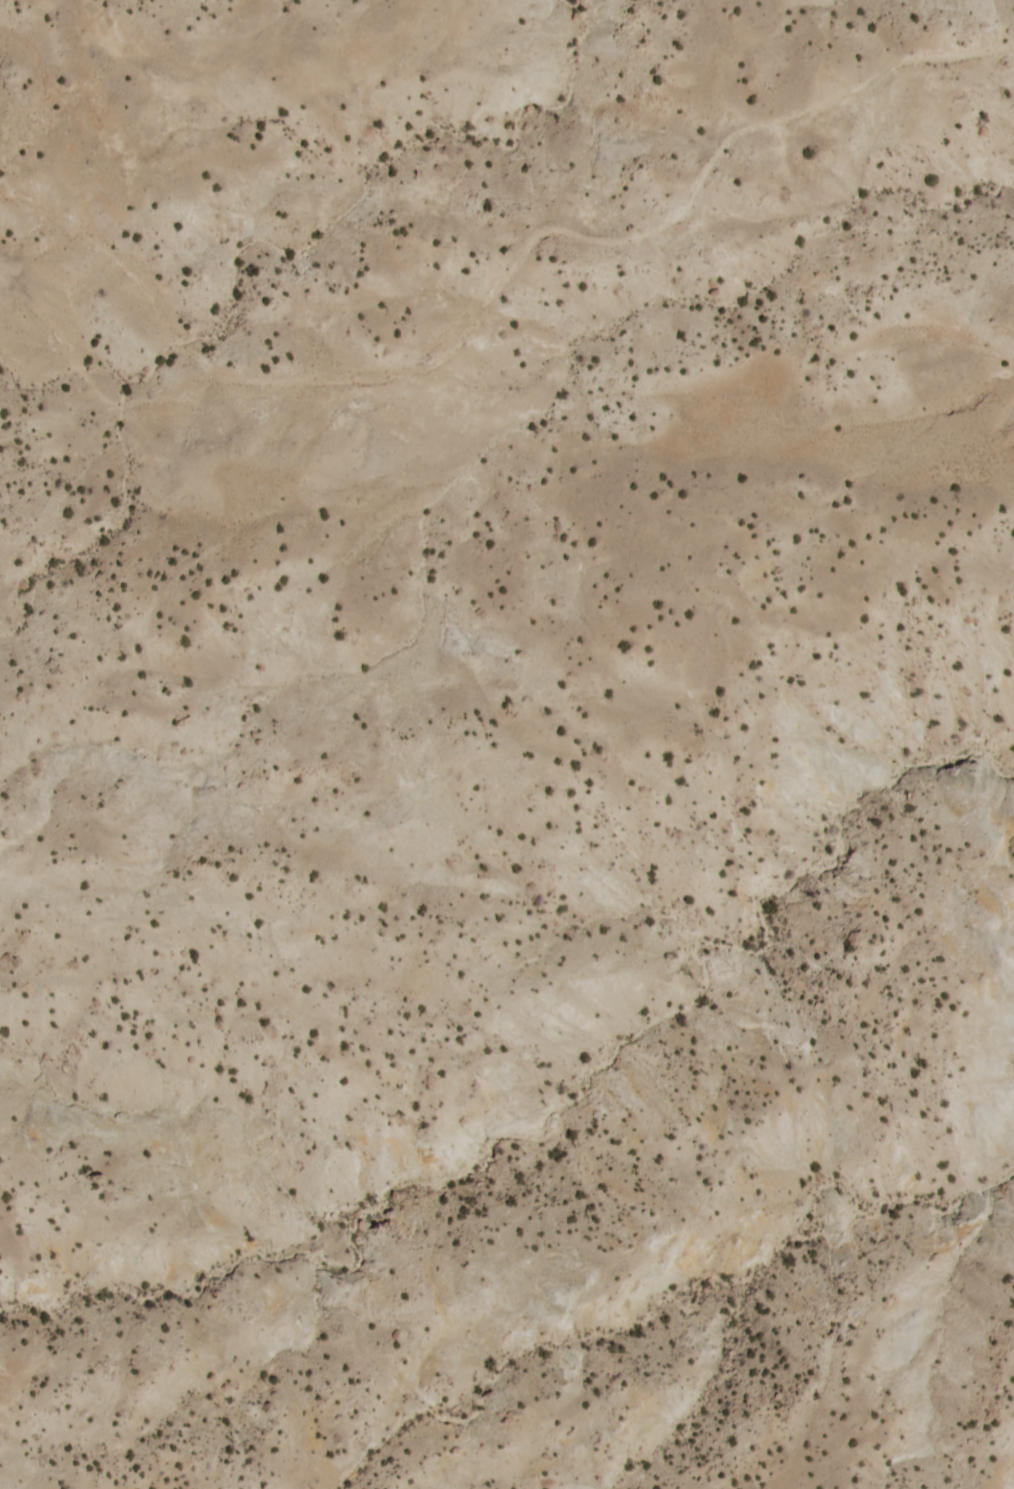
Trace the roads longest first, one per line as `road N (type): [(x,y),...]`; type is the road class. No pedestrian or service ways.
road 1 (track): [(1013,21),(949,70),(718,181),(655,244),(519,286),(451,355),(361,386),(267,381),(188,355),(62,244),(0,218)]

